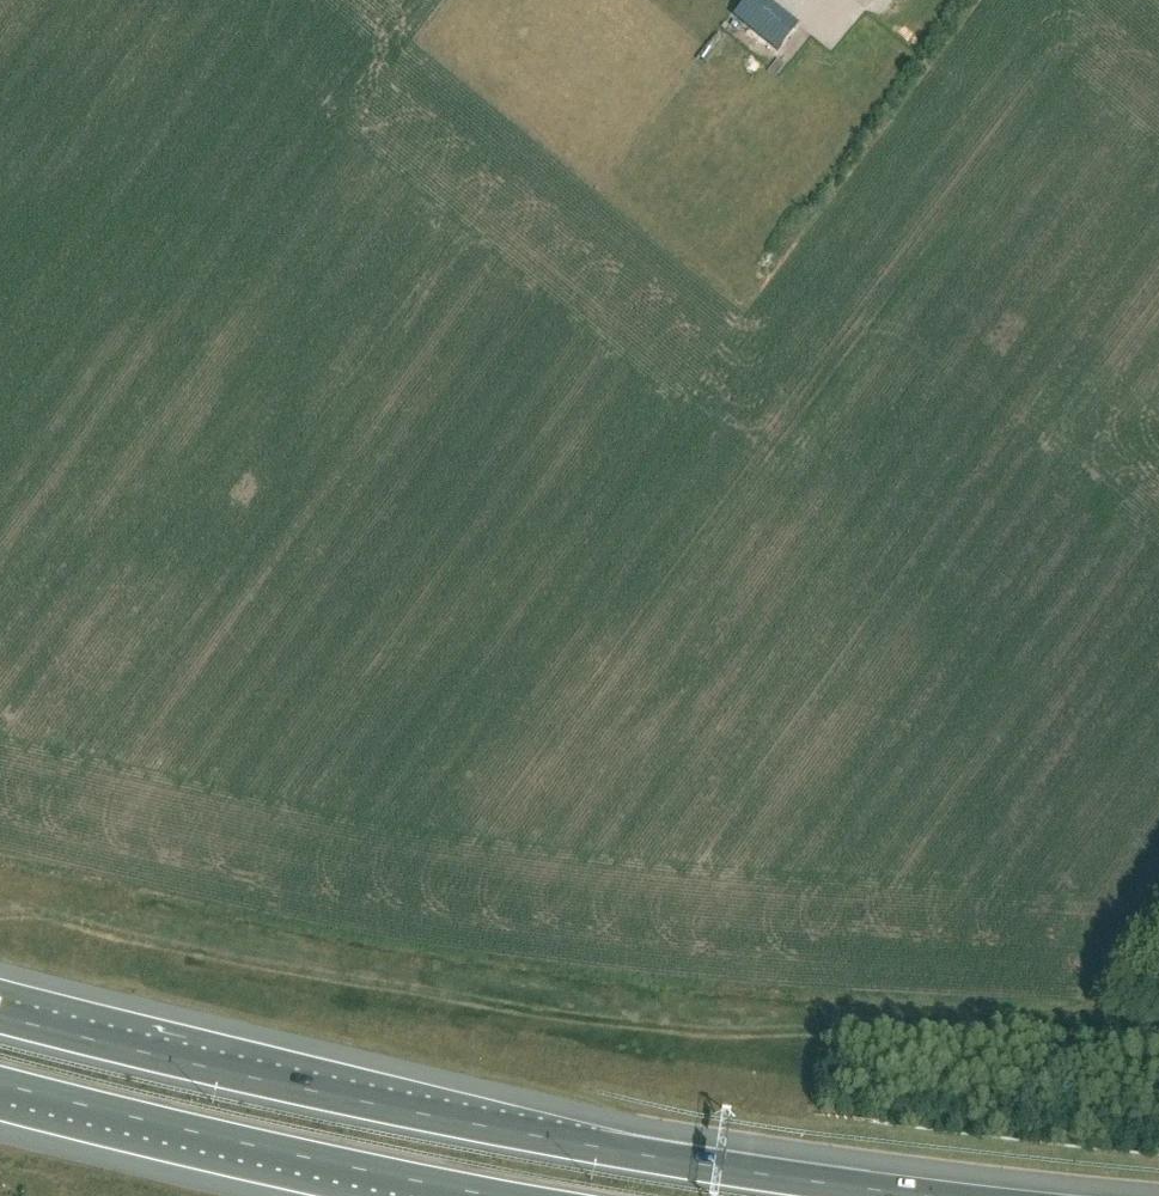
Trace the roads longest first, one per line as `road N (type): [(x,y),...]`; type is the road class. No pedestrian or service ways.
road 1 (motorway): [(933,1195),(419,1113),(0,1016)]
road 2 (motorway): [(0,1084),(496,1195)]

